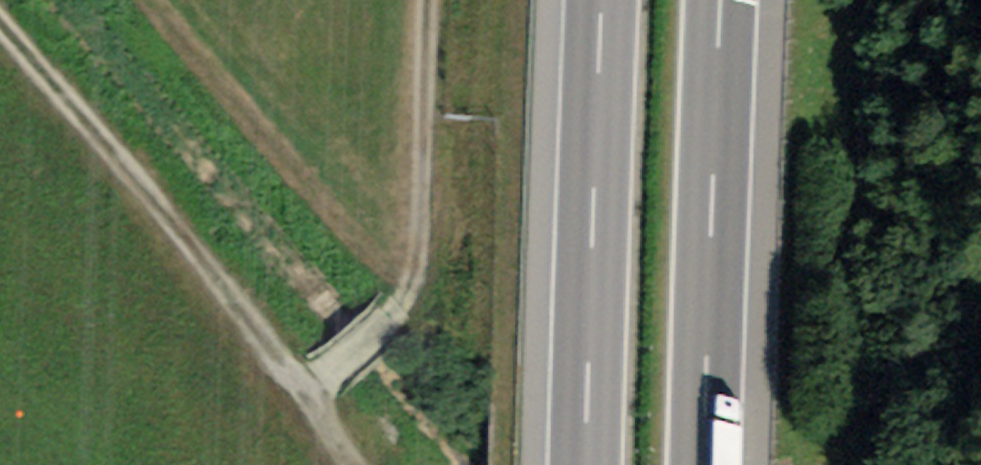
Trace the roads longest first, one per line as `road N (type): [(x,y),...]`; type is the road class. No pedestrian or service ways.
road 1 (track): [(0,9),(375,464)]
road 2 (motorway): [(601,0),(588,464)]
road 3 (motorway): [(709,464),(721,0)]
road 4 (track): [(877,464),(887,0)]
road 5 (track): [(315,390),(422,309),(434,257),(444,0)]

